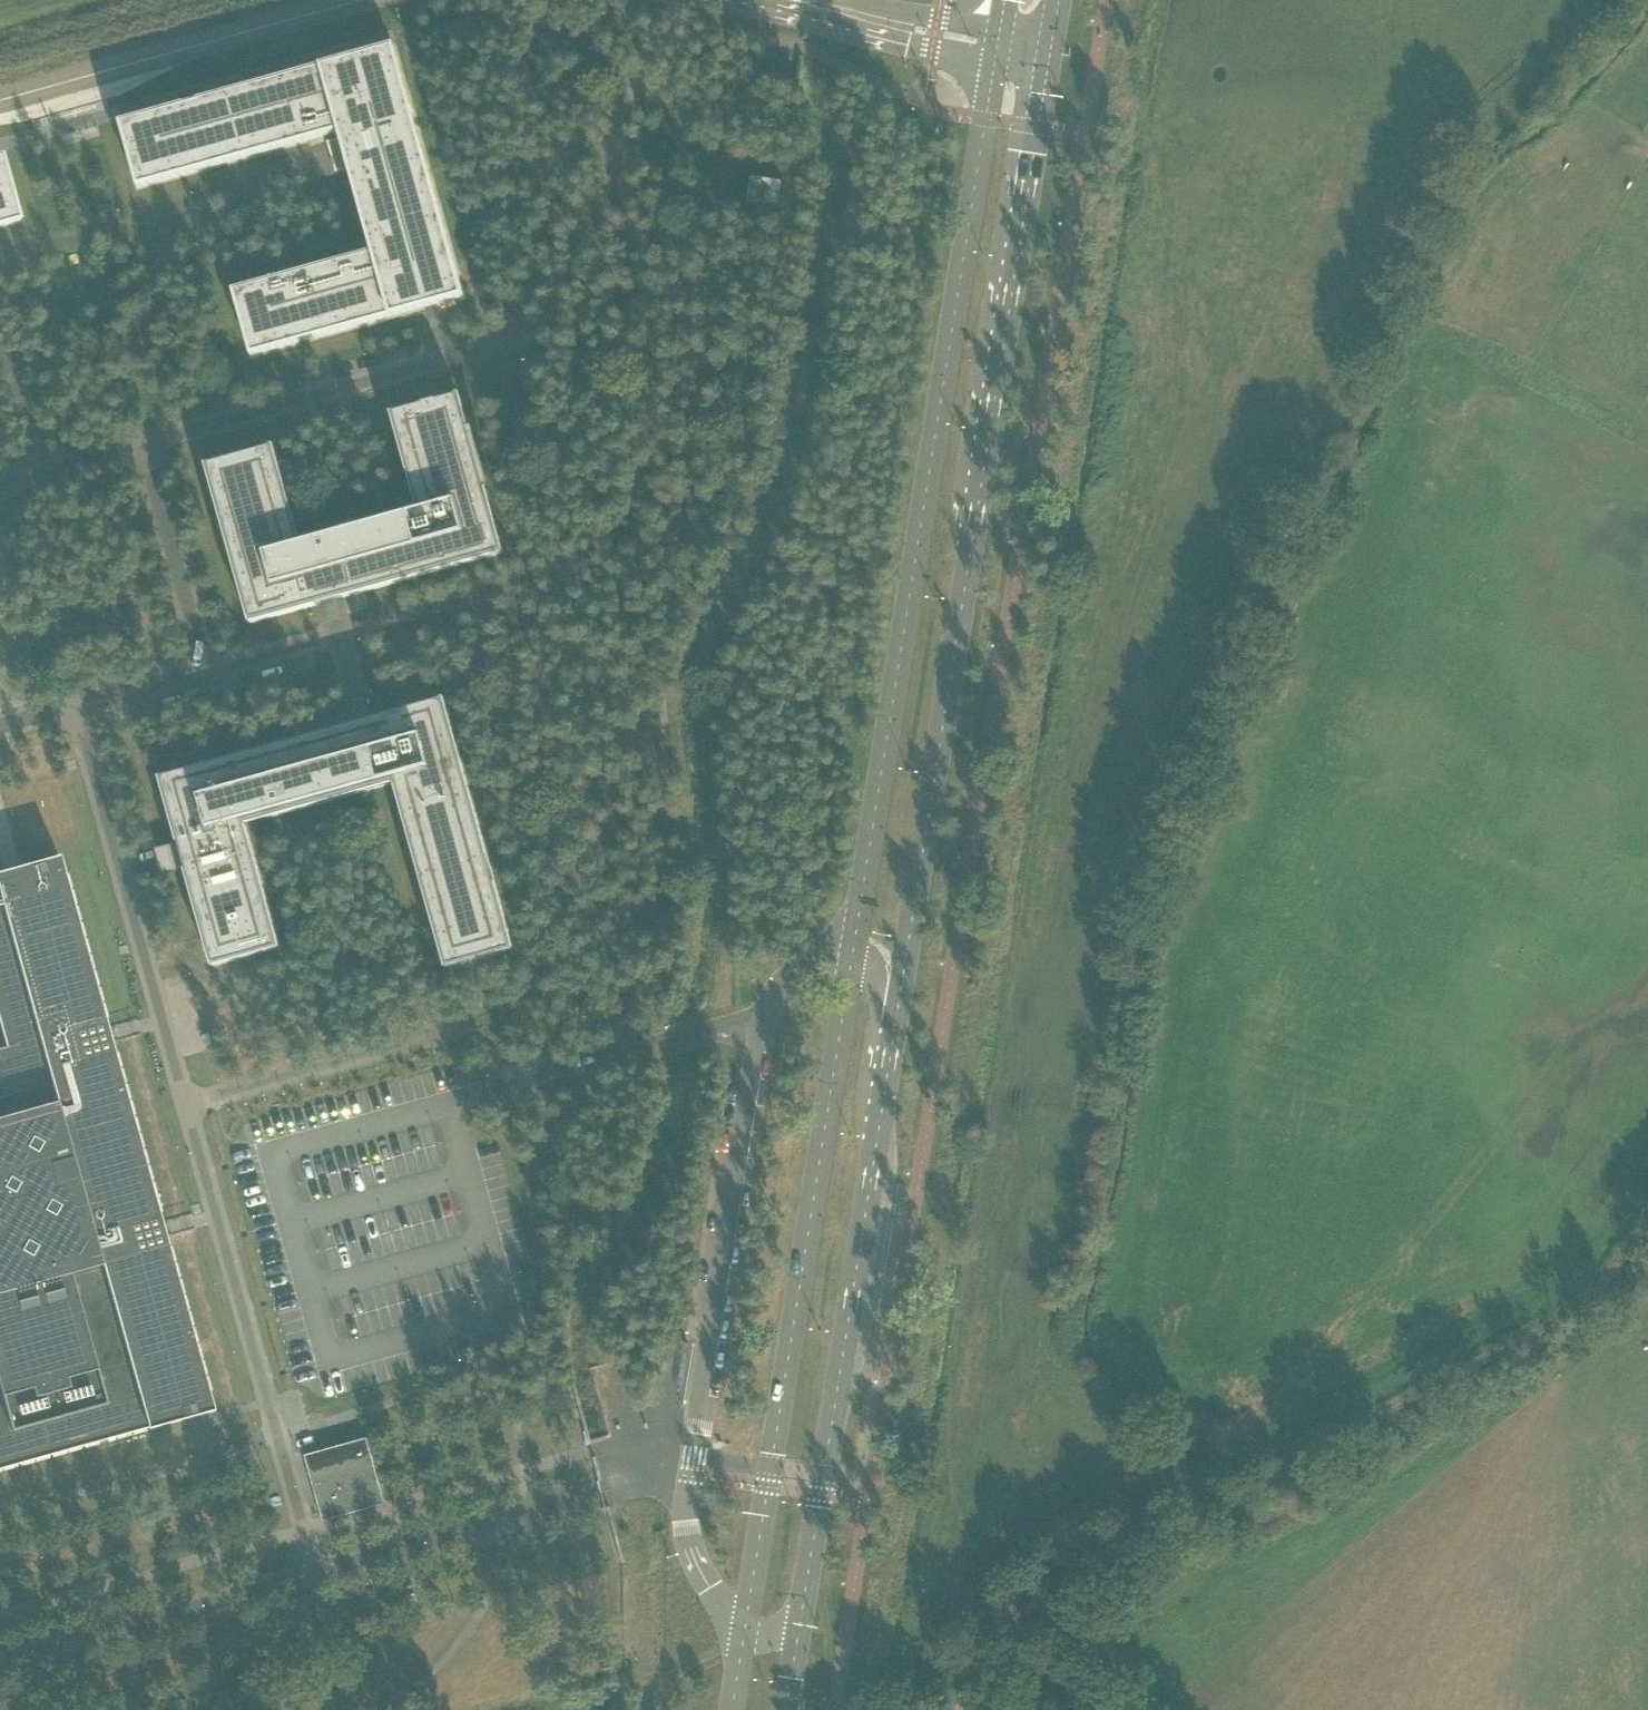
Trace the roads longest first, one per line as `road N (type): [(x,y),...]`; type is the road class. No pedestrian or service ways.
road 1 (track): [(1637,0),(1574,122),(1472,209),(1373,402),(1144,954),(1110,1178),(1075,1336),(1177,1510),(1023,1597),(1009,1613)]
road 2 (secondary): [(899,1002),(1047,56)]
road 3 (secondary): [(994,61),(852,955)]
road 4 (secondary): [(852,955),(745,1631)]
road 5 (secondary): [(798,1634),(899,1002)]
road 6 (unclassified): [(852,955),(818,955),(765,1016),(689,1476)]
road 7 (unclassified): [(185,1103),(319,1577)]
road 8 (unclassified): [(76,713),(185,1103)]
road 9 (tertiary): [(0,101),(371,0)]
road 10 (unclassified): [(319,1577),(689,1476)]
road 11 (unclassified): [(141,448),(508,342)]
road 12 (unclassified): [(0,1661),(319,1577)]
road 13 (unclassified): [(185,1103),(466,1026)]
road 14 (residential): [(141,448),(207,678)]
road 15 (tertiary): [(764,0),(802,18),(994,61)]
road 16 (unclassified): [(207,678),(432,610)]
road 17 (unclassified): [(689,1476),(689,1554),(745,1631)]
road 18 (tertiary): [(999,29),(844,0)]
road 19 (unclassified): [(0,489),(141,448)]
road 20 (unclassified): [(76,713),(207,678)]

